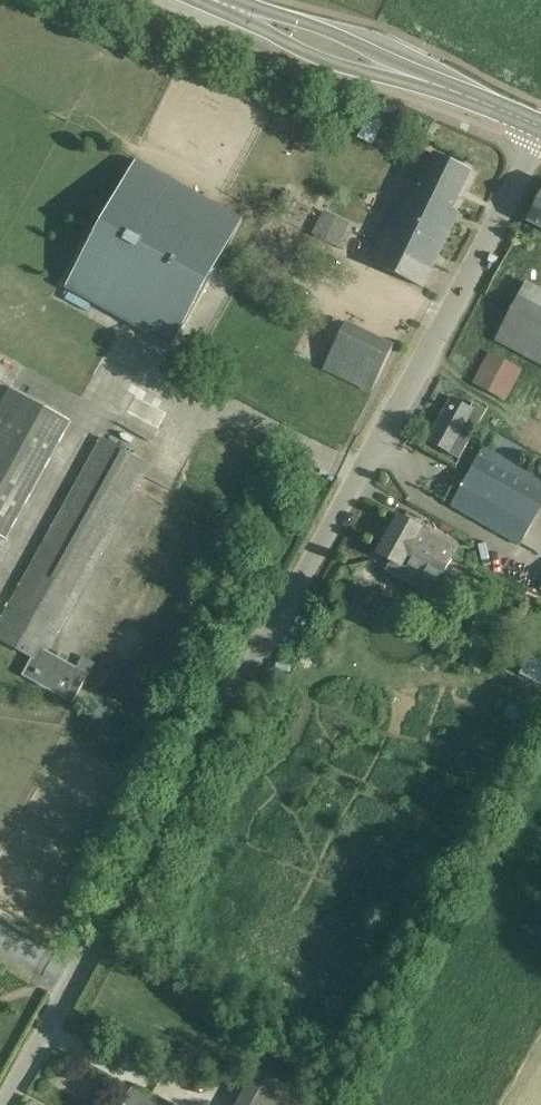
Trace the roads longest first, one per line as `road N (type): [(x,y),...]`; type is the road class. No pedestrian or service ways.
road 1 (unclassified): [(10,1104),(464,296),(540,133)]
road 2 (secondary): [(540,125),(212,0)]

